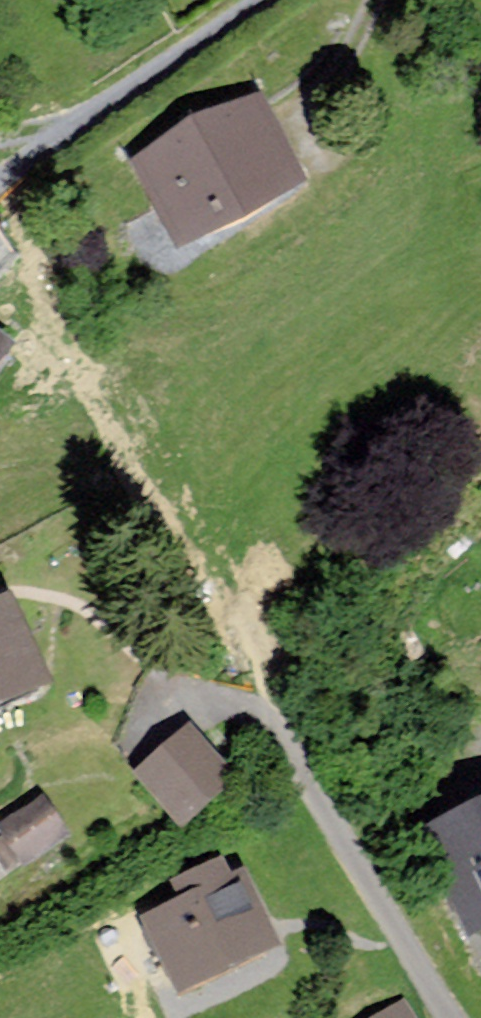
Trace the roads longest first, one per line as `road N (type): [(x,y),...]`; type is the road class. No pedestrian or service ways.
road 1 (residential): [(0,173),(254,0)]
road 2 (track): [(311,121),(379,0)]

